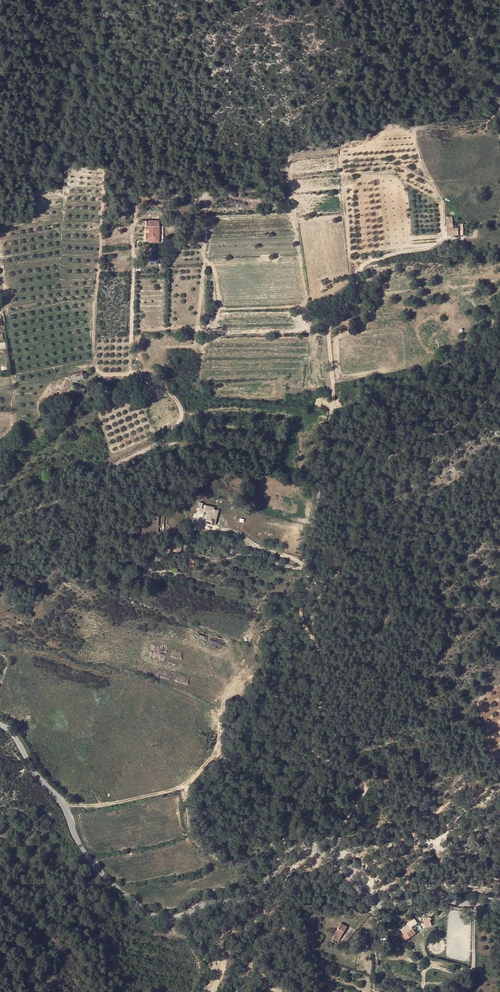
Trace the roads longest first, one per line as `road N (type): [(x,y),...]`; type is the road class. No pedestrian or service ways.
road 1 (tertiary): [(499,898),(389,906),(335,860),(302,846),(286,851),(254,892),(234,903),(159,919),(104,874),(0,722)]
road 2 (track): [(335,860),(335,836),(365,781),(320,760),(314,736),(329,672),(313,617),(319,598),(365,538),(386,463),(480,405)]
road 3 (track): [(335,860),(443,837),(499,788)]
road 4 (track): [(213,991),(221,940),(318,850)]

